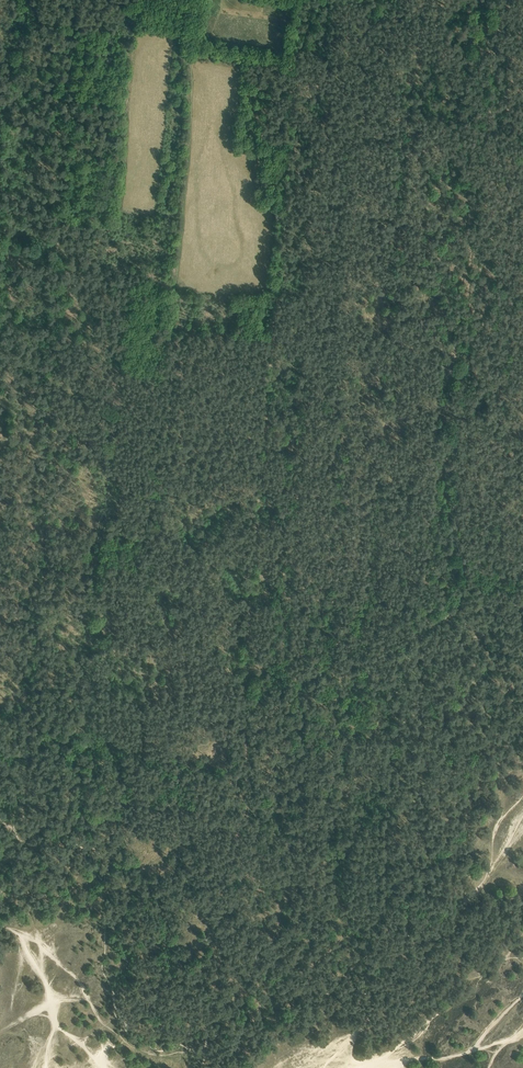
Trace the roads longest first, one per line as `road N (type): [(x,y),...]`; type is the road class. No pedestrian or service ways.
road 1 (track): [(53,296),(19,824)]
road 2 (track): [(171,341),(191,142),(185,0)]
road 3 (track): [(522,160),(497,129),(499,14)]

